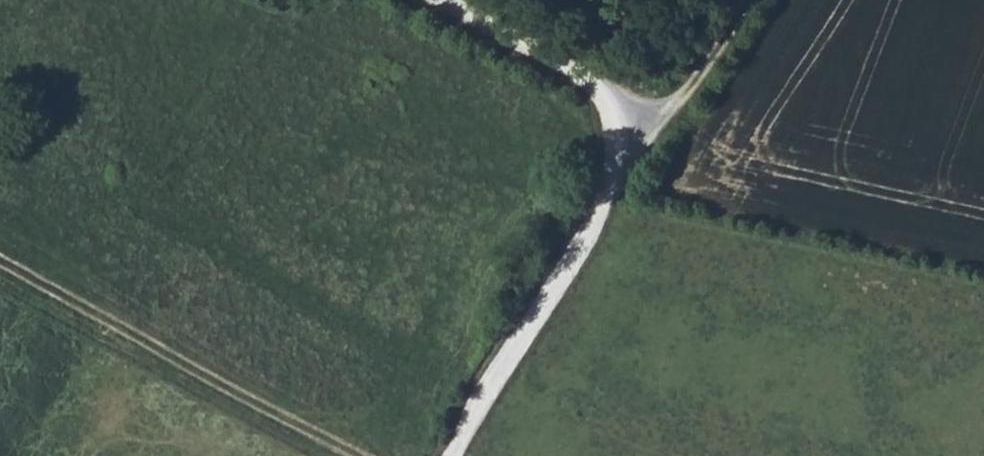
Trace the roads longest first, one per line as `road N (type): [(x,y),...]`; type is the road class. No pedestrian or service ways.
road 1 (track): [(439,455),(669,116)]
road 2 (track): [(447,0),(669,116),(741,0)]

